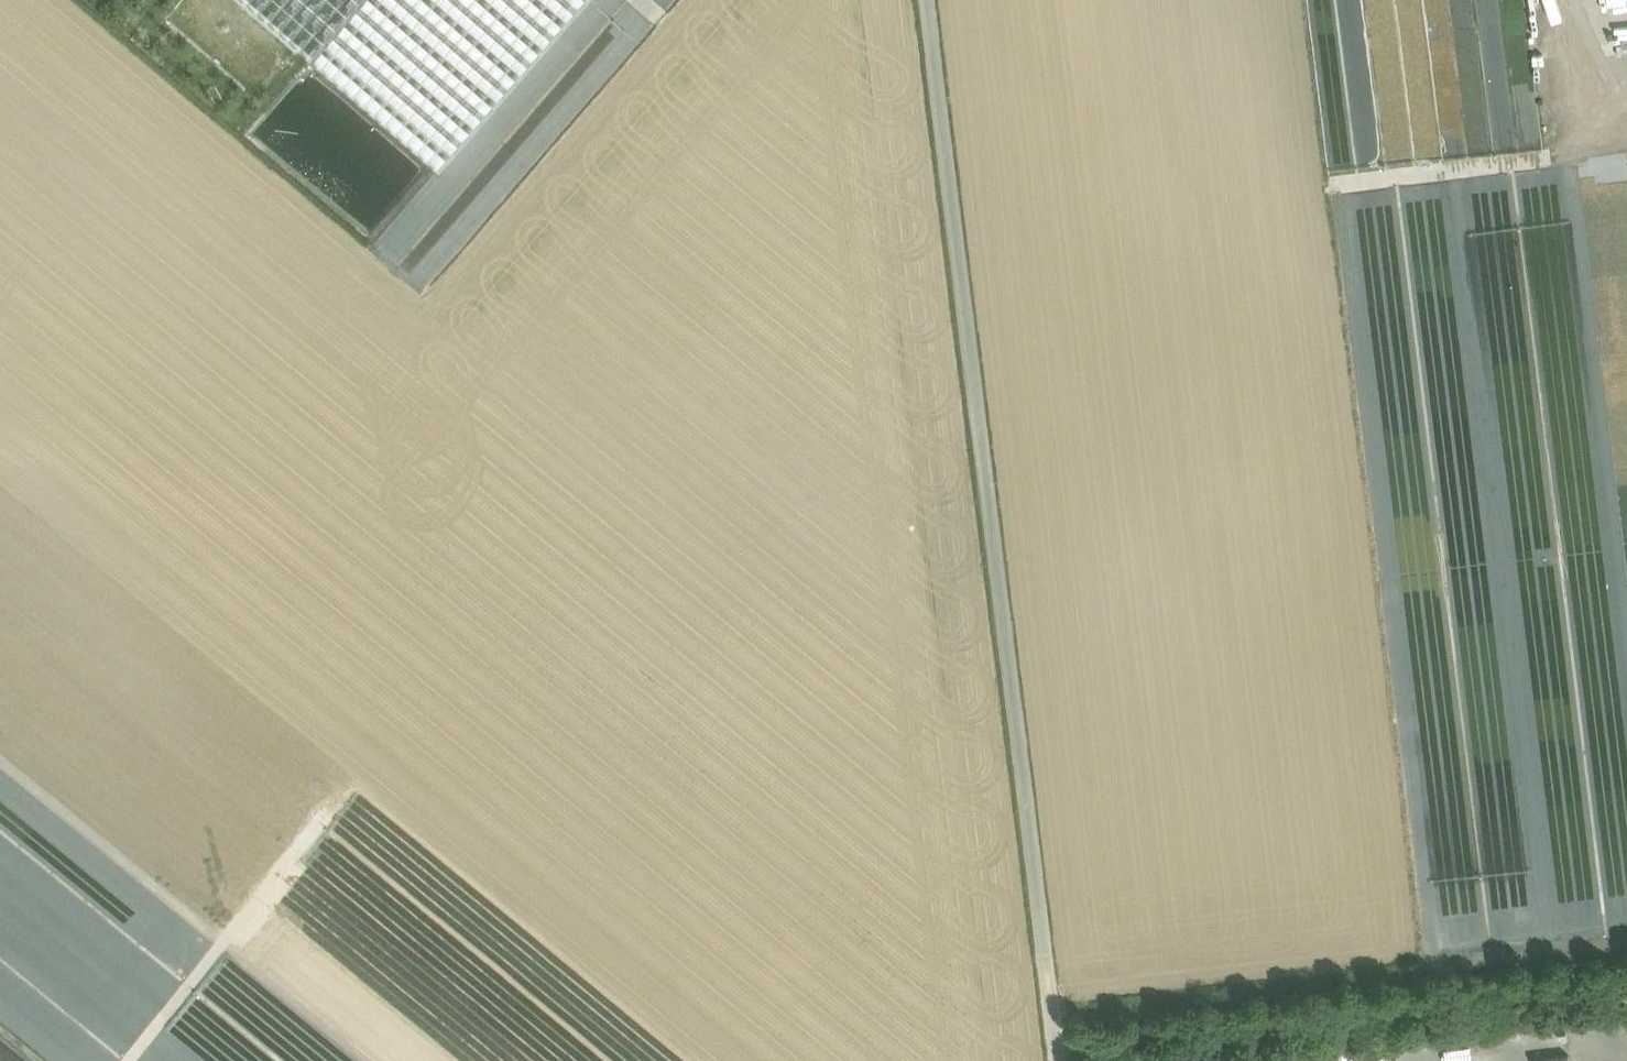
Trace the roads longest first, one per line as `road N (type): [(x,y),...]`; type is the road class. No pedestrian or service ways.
road 1 (unclassified): [(927,0),(1059,1060)]

